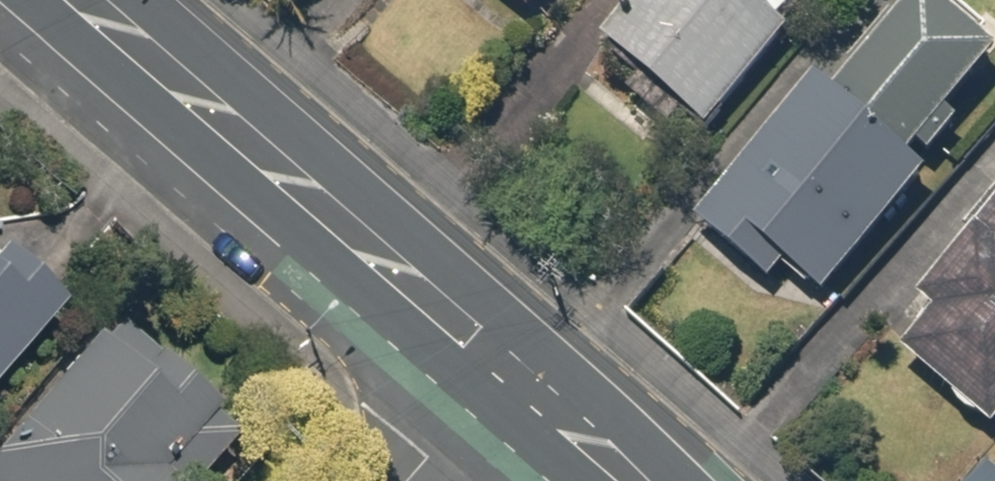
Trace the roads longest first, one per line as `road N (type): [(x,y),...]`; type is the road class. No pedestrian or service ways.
road 1 (primary): [(512,365),(90,0)]
road 2 (primary): [(636,480),(512,365)]
road 3 (residential): [(512,365),(409,480)]

